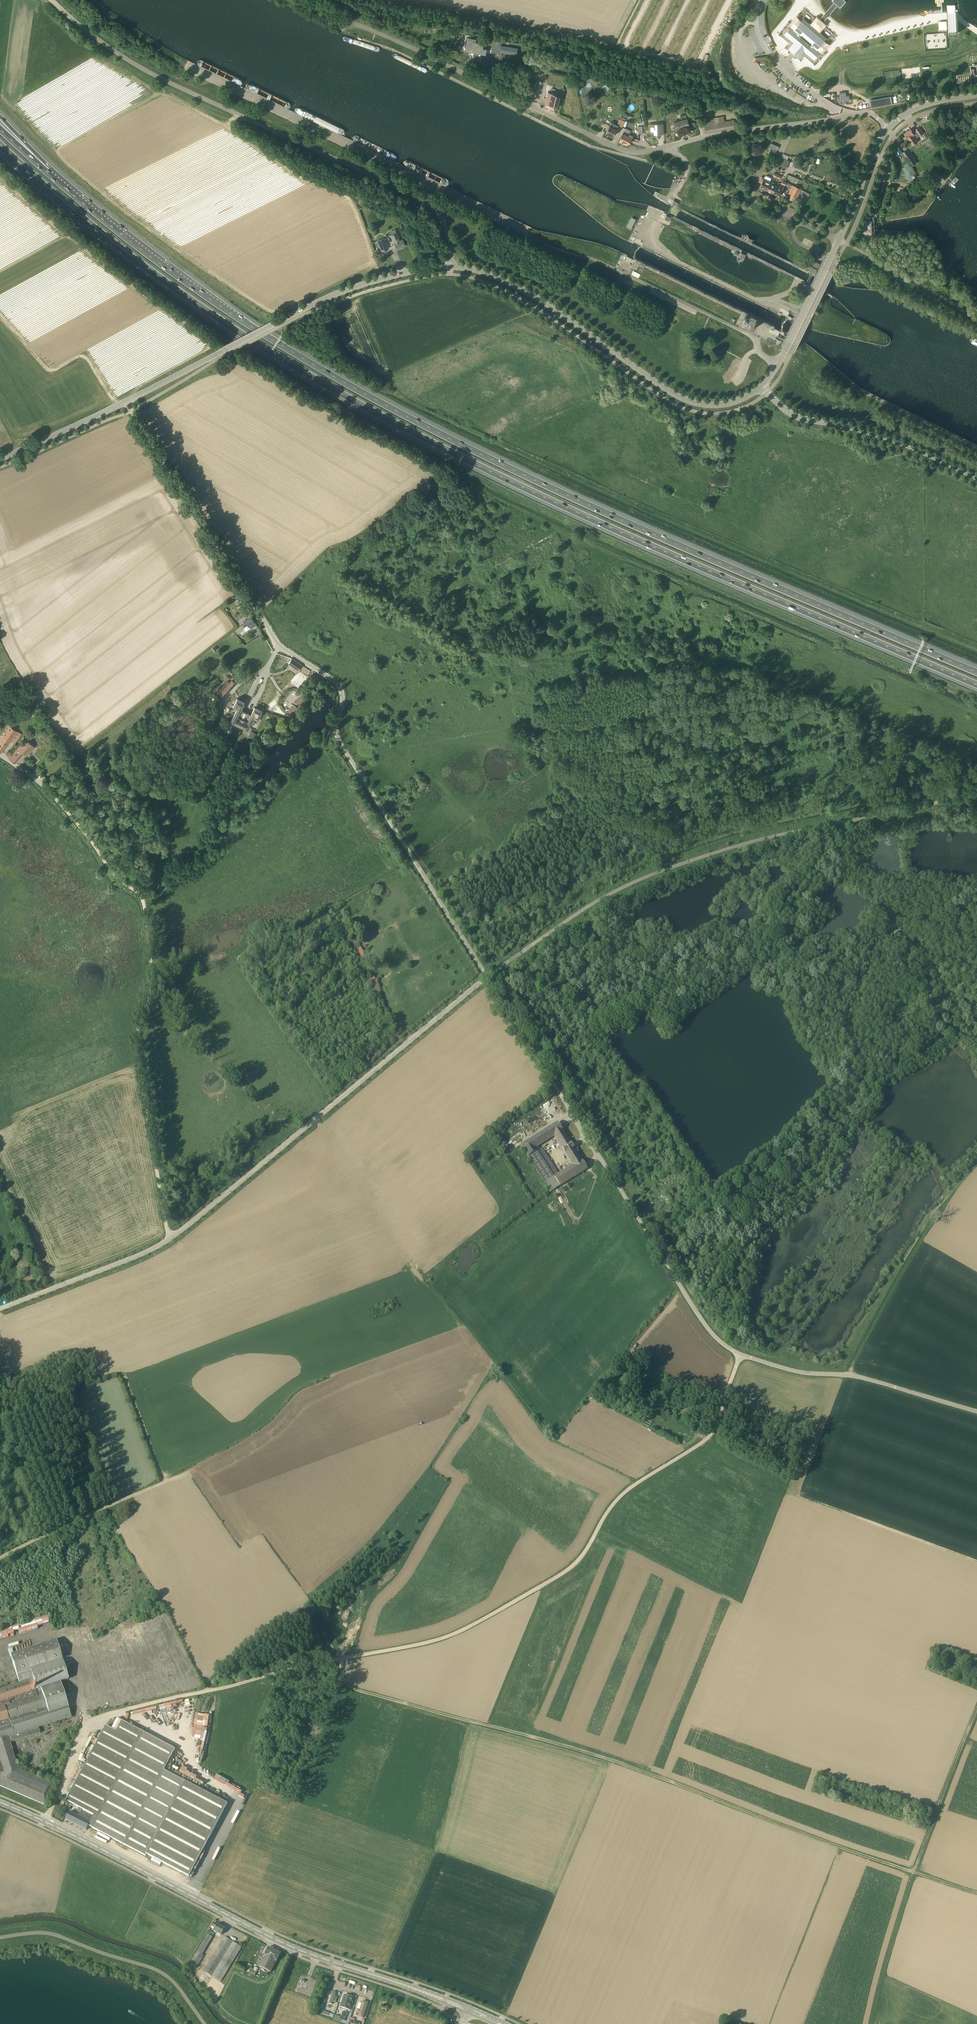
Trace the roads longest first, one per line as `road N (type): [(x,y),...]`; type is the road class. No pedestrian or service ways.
road 1 (motorway): [(0,146),(201,307),(414,433),(647,547),(976,687)]
road 2 (motorway): [(976,674),(425,426),(246,323),(46,172)]
road 3 (unclassified): [(976,1411),(885,1383),(782,1369),(719,1340),(487,977)]
road 4 (unclassified): [(487,977),(332,734),(338,688),(279,645),(122,403)]
road 5 (track): [(340,1659),(345,1681),(357,1689),(615,1762),(914,1873)]
road 6 (unclassified): [(0,1309),(170,1238),(487,977)]
road 7 (track): [(340,1659),(472,1629),(573,1567),(618,1498),(709,1437),(740,1356)]
road 8 (unclassified): [(487,977),(593,903),(684,863),(976,789)]
road 9 (track): [(170,1238),(136,1053),(152,988),(143,898),(116,877),(41,784)]
road 10 (unclassified): [(451,266),(442,221),(423,201),(140,66),(52,0)]
road 11 (secondary): [(469,2010),(287,1945),(45,1822)]
road 12 (unclassified): [(619,149),(292,0)]
road 13 (tertiary): [(122,403),(343,293),(451,266)]
road 14 (tertiary): [(451,266),(491,273),(529,294),(688,397),(728,400),(760,387)]
road 15 (tertiary): [(760,387),(777,367),(889,129)]
road 16 (unclassified): [(976,480),(888,439),(801,420),(760,387)]
road 17 (unclassified): [(668,146),(855,114),(870,113),(889,129)]
road 18 (track): [(143,1705),(340,1659)]
road 19 (track): [(183,1475),(0,1557)]
road 20 (track): [(914,1873),(976,1707)]
road 21 (unclassified): [(45,1822),(84,1719),(143,1705)]
road 22 (track): [(870,2023),(914,1873)]
road 23 (tertiary): [(0,458),(122,403)]

